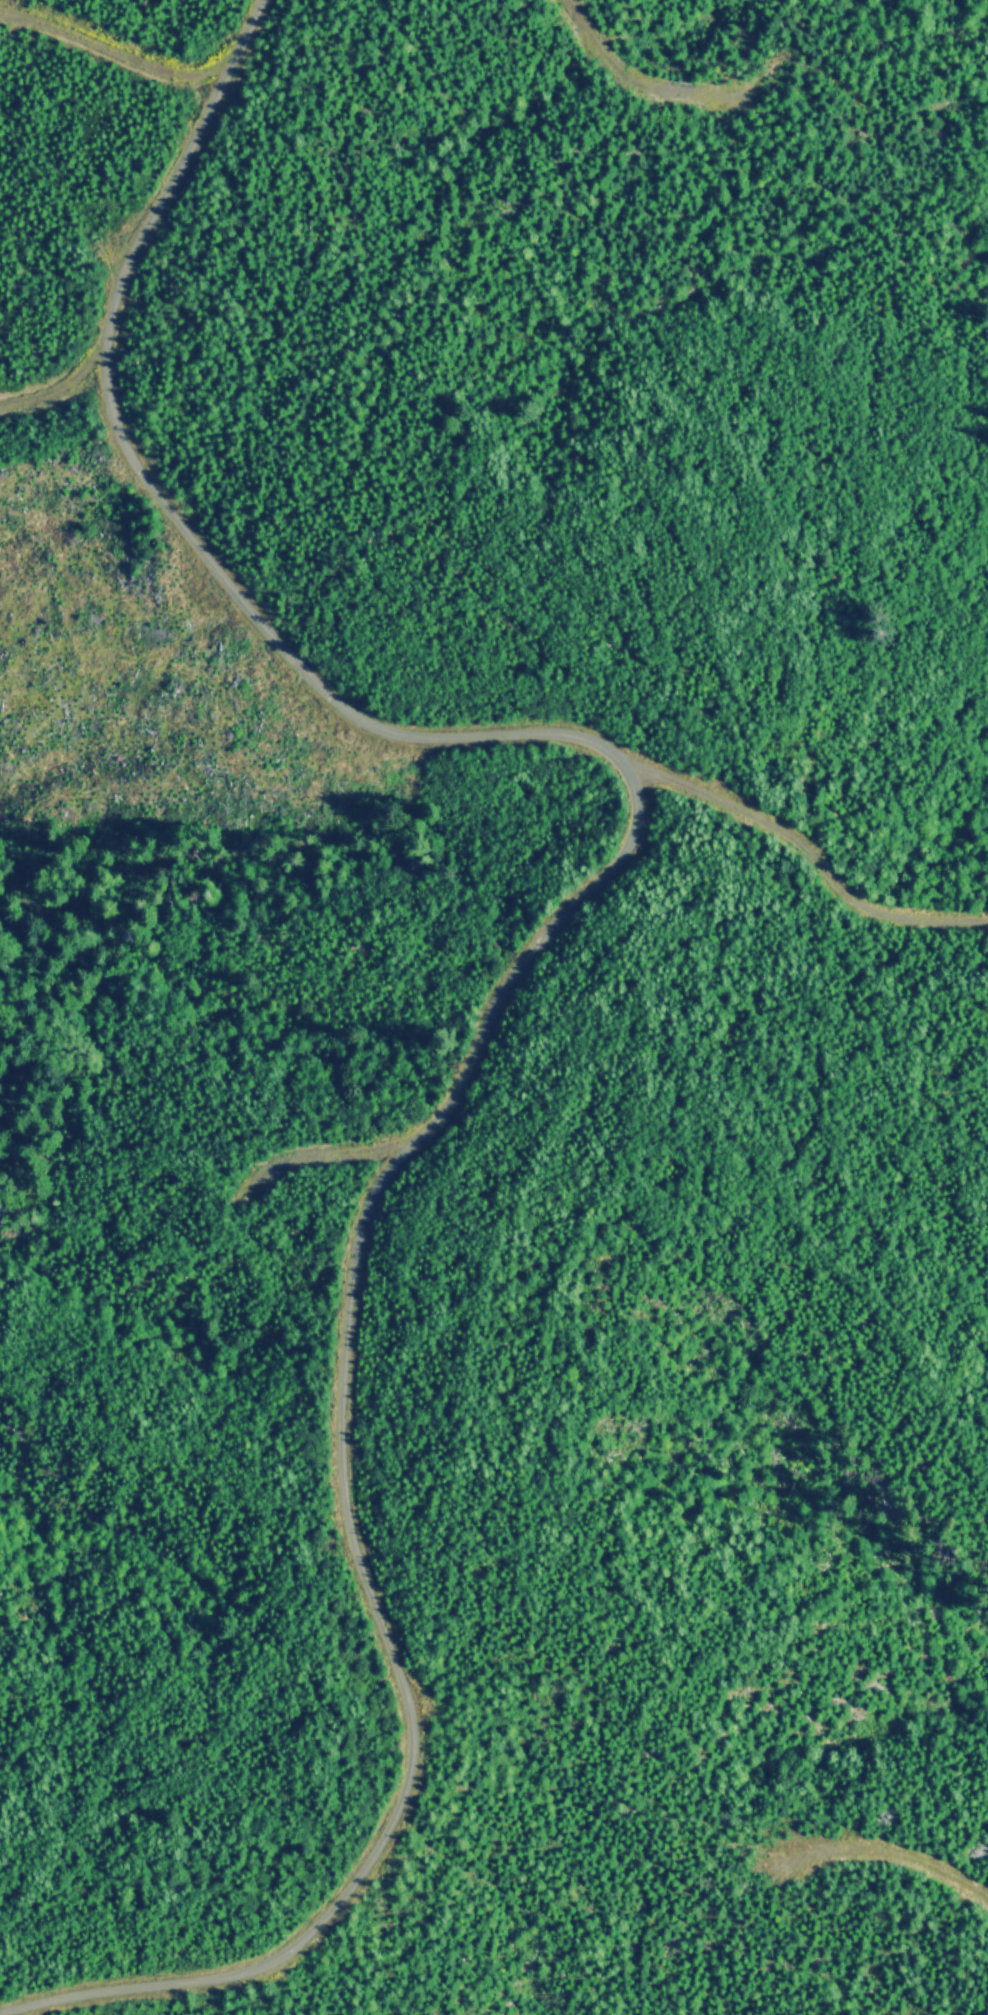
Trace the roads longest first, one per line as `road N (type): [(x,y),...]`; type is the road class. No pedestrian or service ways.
road 1 (residential): [(4,2014),(256,1973),(296,1958),(353,1904),(395,1845),(422,1784),(426,1730),(353,1517),(346,1329),(360,1216),(370,1186),(434,1111),(463,1062),(512,952),(611,851),(623,803),(605,755),(586,741),(531,731),(414,741),(353,716),(252,607),(133,456),(139,259),(231,0)]
road 2 (track): [(605,755),(782,813),(929,923),(987,932)]

